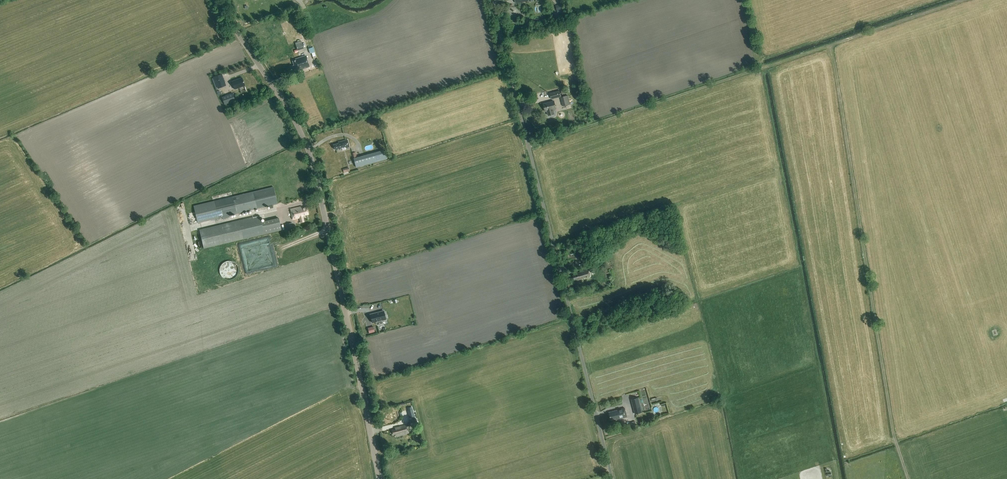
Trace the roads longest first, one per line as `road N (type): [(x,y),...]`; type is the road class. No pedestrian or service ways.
road 1 (tertiary): [(379,478),(313,163),(295,120),(215,0)]
road 2 (unclassified): [(612,478),(491,0)]
road 3 (track): [(528,147),(964,0)]
road 4 (track): [(830,46),(892,434),(907,478)]

